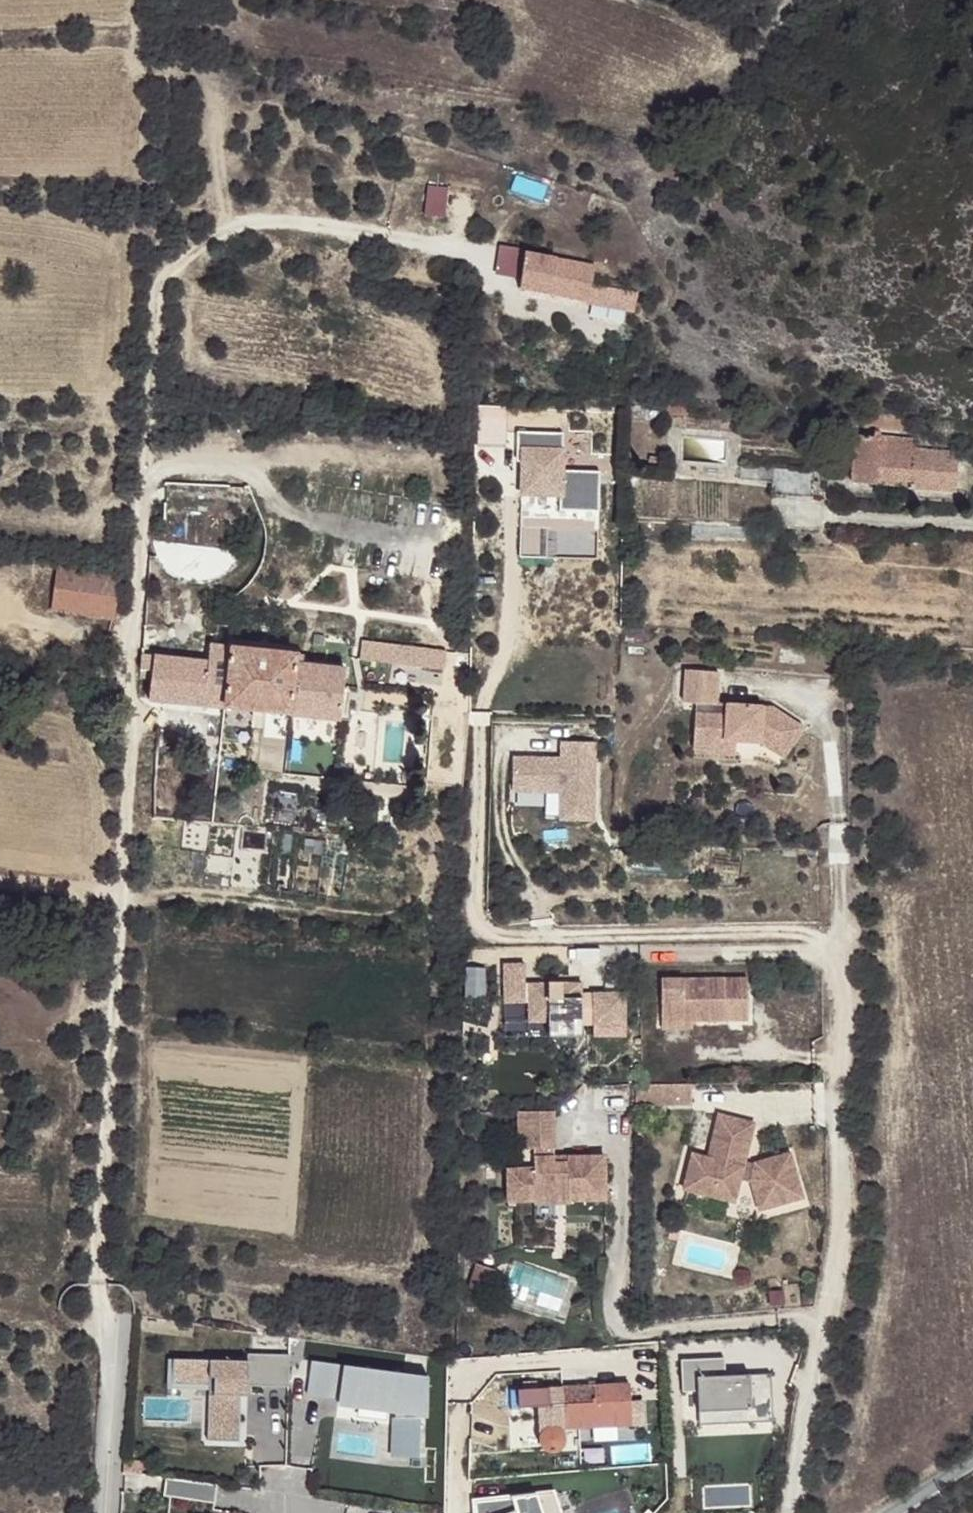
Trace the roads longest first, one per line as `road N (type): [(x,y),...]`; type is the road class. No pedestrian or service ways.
road 1 (track): [(118,1325),(100,1301),(126,766),(142,731),(134,637),(153,301),(180,0)]
road 2 (track): [(153,301),(195,237),(271,215),(478,251)]

